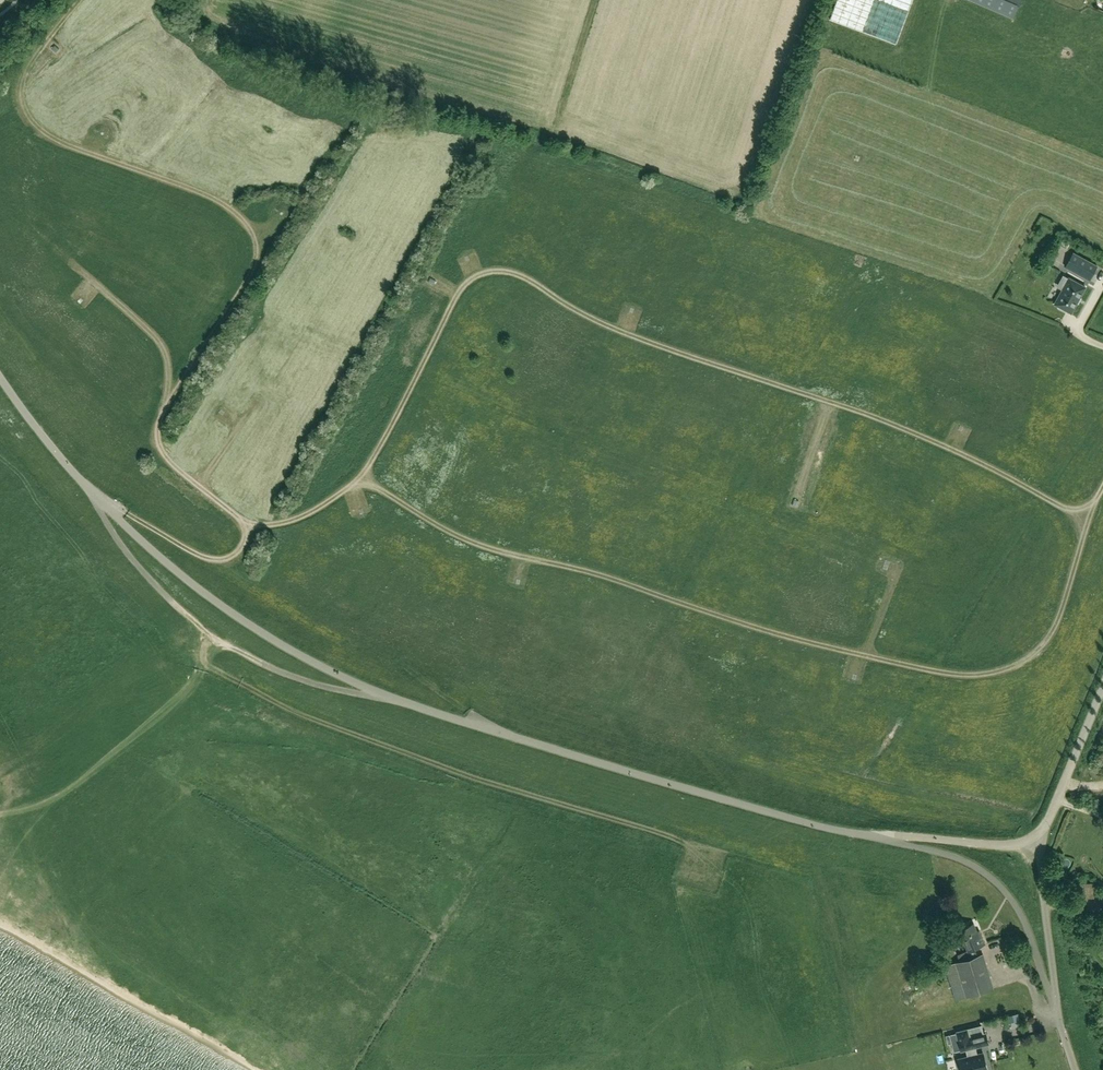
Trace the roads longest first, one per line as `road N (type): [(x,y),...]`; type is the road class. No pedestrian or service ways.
road 1 (track): [(212,635),(143,574),(89,490),(205,558),(239,553),(239,522),(168,458),(160,426),(255,268),(259,249),(243,217),(214,197),(38,127),(22,92),(27,64),(78,0)]
road 2 (track): [(239,522),(297,519),(354,482),(389,431),(462,287),(504,269),(608,326),(908,427),(1057,503),(1085,505),(1102,488)]
road 3 (unclassified): [(870,835),(465,722),(304,657),(225,609),(148,546),(74,473),(0,377)]
road 4 (track): [(366,470),(407,504),(512,555),(565,563),(855,652),(963,674),(1001,671),(1043,643),(1060,618),(1097,499)]
road 5 (unclassified): [(1056,1009),(1021,914),(998,883),(960,858),(870,835)]
road 6 (track): [(382,694),(295,678),(212,635)]
road 7 (track): [(77,266),(159,337),(171,370),(169,404)]
road 8 (unclassified): [(1056,1009),(1037,835)]
road 9 (unclassified): [(1037,835),(1001,844),(870,835)]
road 10 (unclassified): [(1037,835),(1102,687)]

